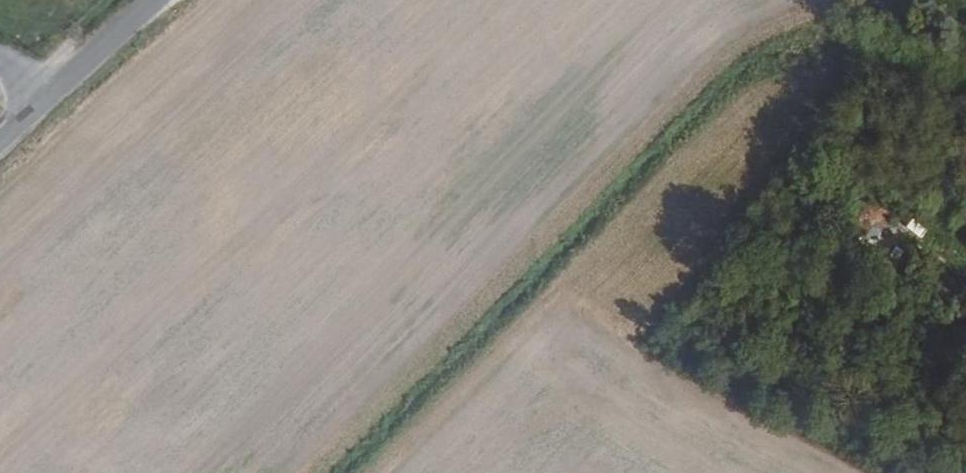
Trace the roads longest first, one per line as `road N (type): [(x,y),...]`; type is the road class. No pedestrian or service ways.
road 1 (unclassified): [(0,128),(140,0)]

